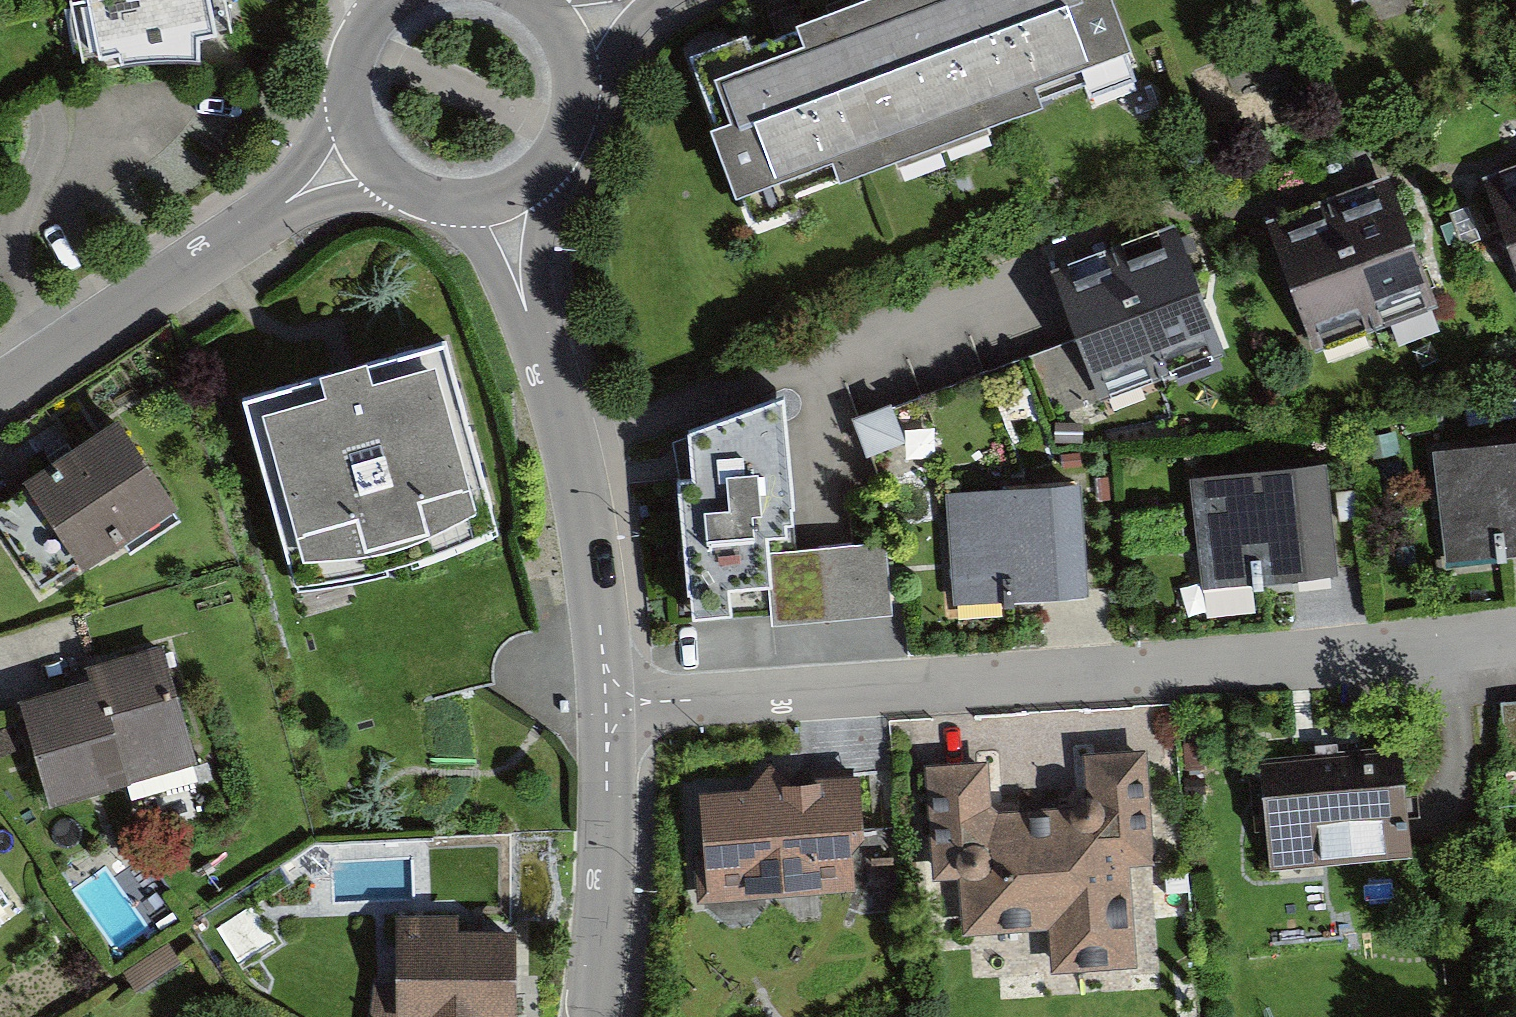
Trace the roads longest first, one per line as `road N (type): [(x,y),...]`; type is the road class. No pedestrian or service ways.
road 1 (residential): [(606,705),(1366,656),(1515,636)]
road 2 (residential): [(606,705),(572,448),(500,201)]
road 3 (residential): [(368,152),(0,392)]
road 4 (residential): [(594,1016),(608,834),(606,705)]
road 5 (residential): [(500,201),(531,186),(572,134),(578,68),(567,37)]
road 6 (residential): [(368,152),(393,180),(425,199),(463,206),(500,201)]
road 7 (residential): [(381,14),(359,49),(351,84),(368,152)]

